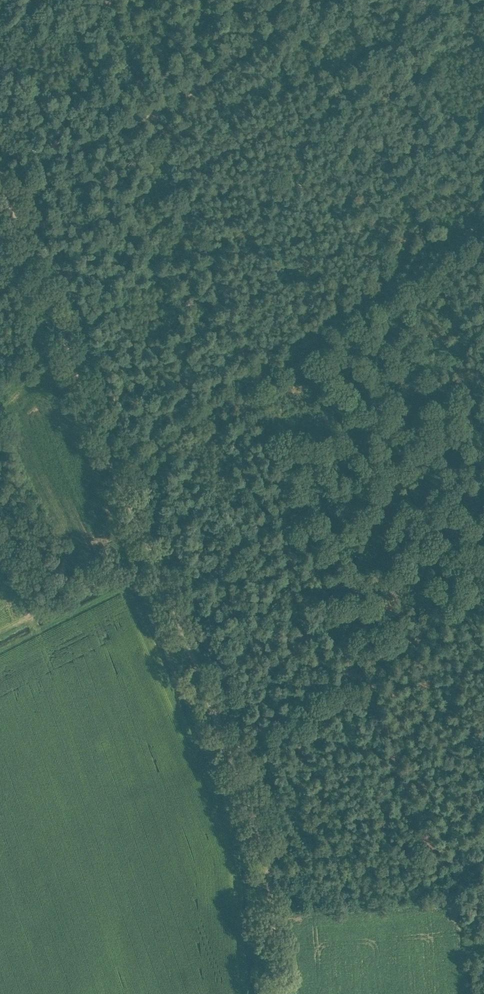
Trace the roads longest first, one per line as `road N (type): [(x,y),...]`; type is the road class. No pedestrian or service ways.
road 1 (track): [(145,567),(263,864),(273,993)]
road 2 (track): [(0,194),(145,567)]
road 3 (track): [(0,637),(145,567)]

